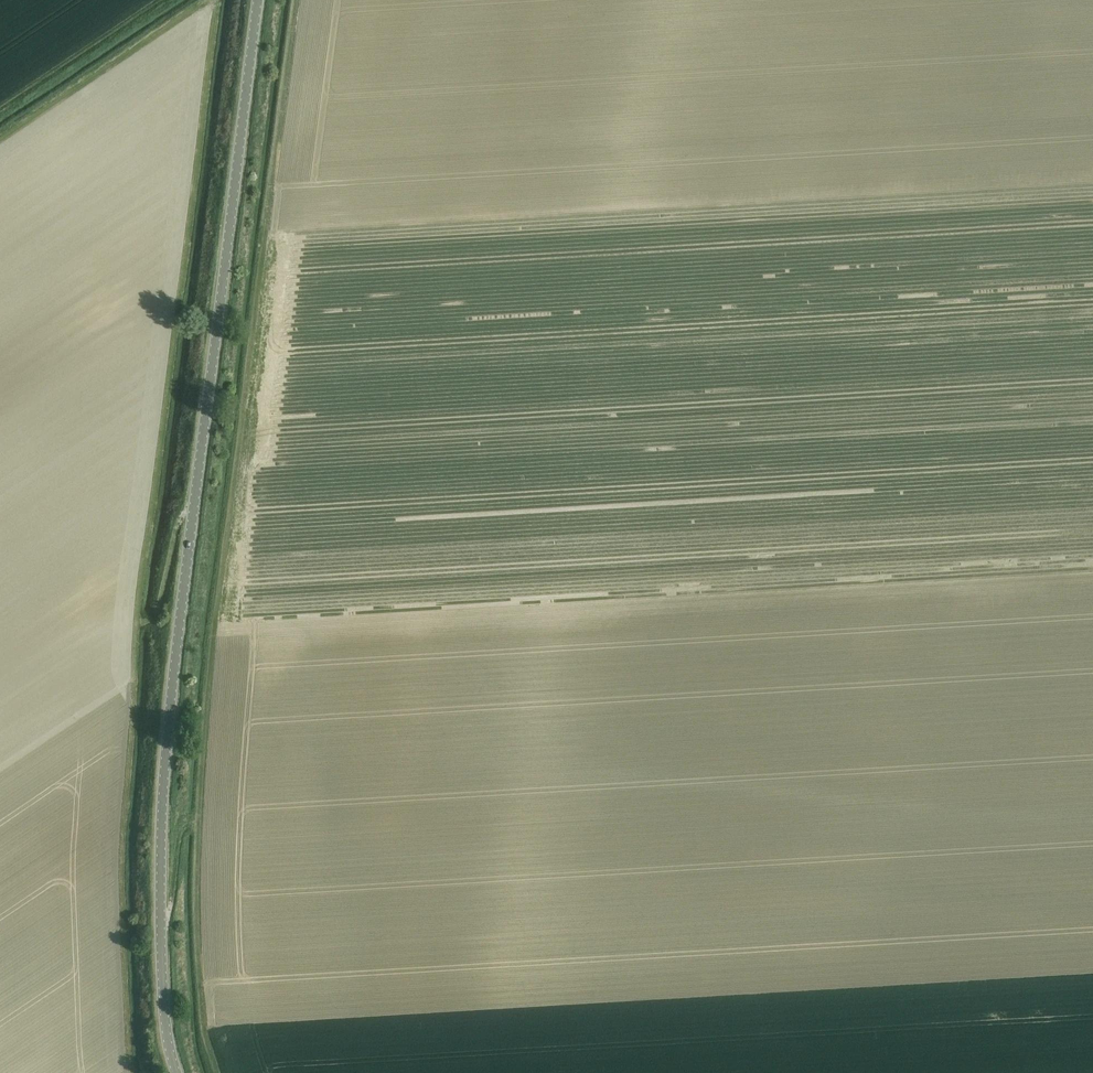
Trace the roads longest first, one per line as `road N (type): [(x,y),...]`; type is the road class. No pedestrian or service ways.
road 1 (tertiary): [(172,1072),(157,977),(166,729),(257,0)]

